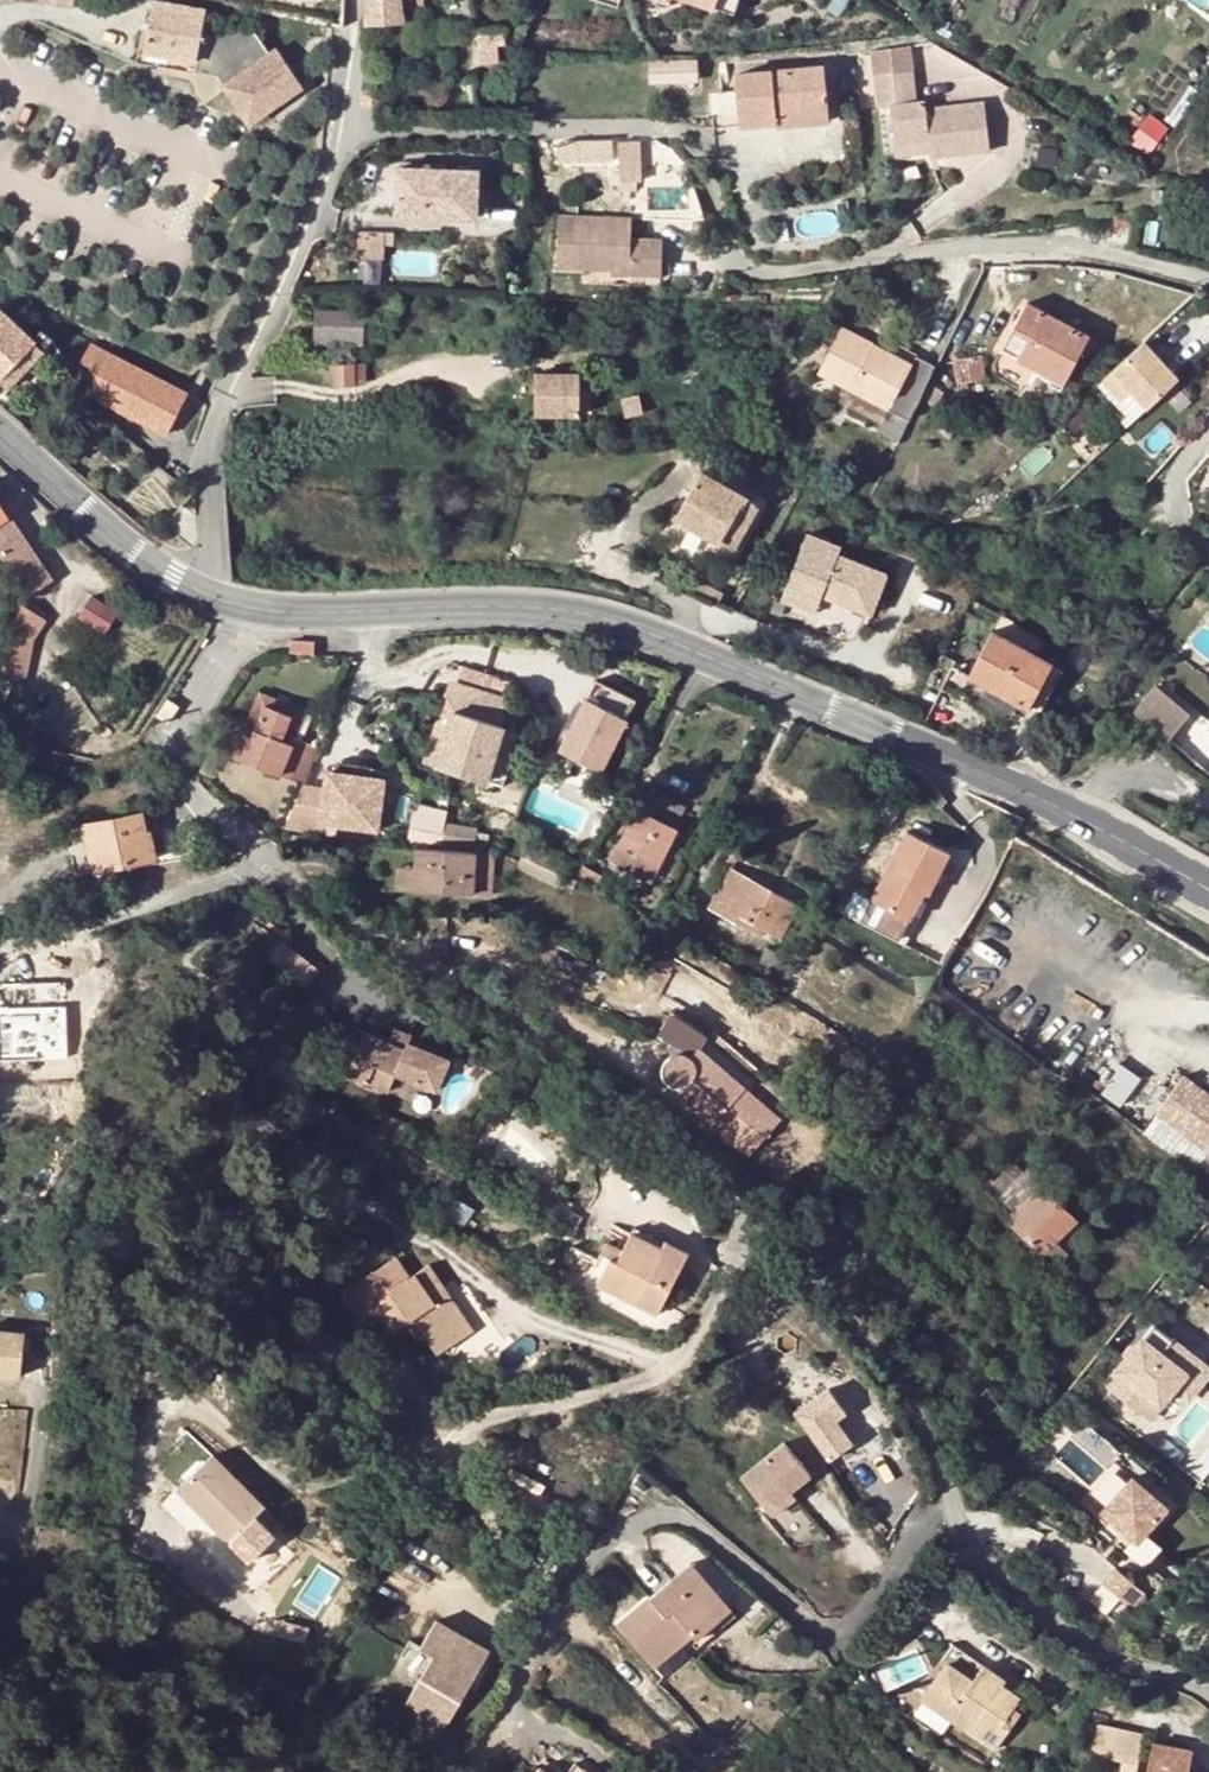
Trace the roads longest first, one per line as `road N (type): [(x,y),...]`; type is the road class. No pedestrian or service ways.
road 1 (residential): [(1208,1699),(1185,1676),(1086,1642),(970,1543),(949,1516),(904,1395),(871,1335),(735,1181),(589,1059),(271,871)]
road 2 (secondary): [(245,609),(278,618),(560,612),(648,634),(1081,823),(1208,891)]
road 3 (residential): [(271,871),(181,770),(181,740),(245,609)]
road 4 (secondary): [(0,439),(117,544),(211,600),(245,609)]
road 5 (residential): [(0,947),(271,871)]

